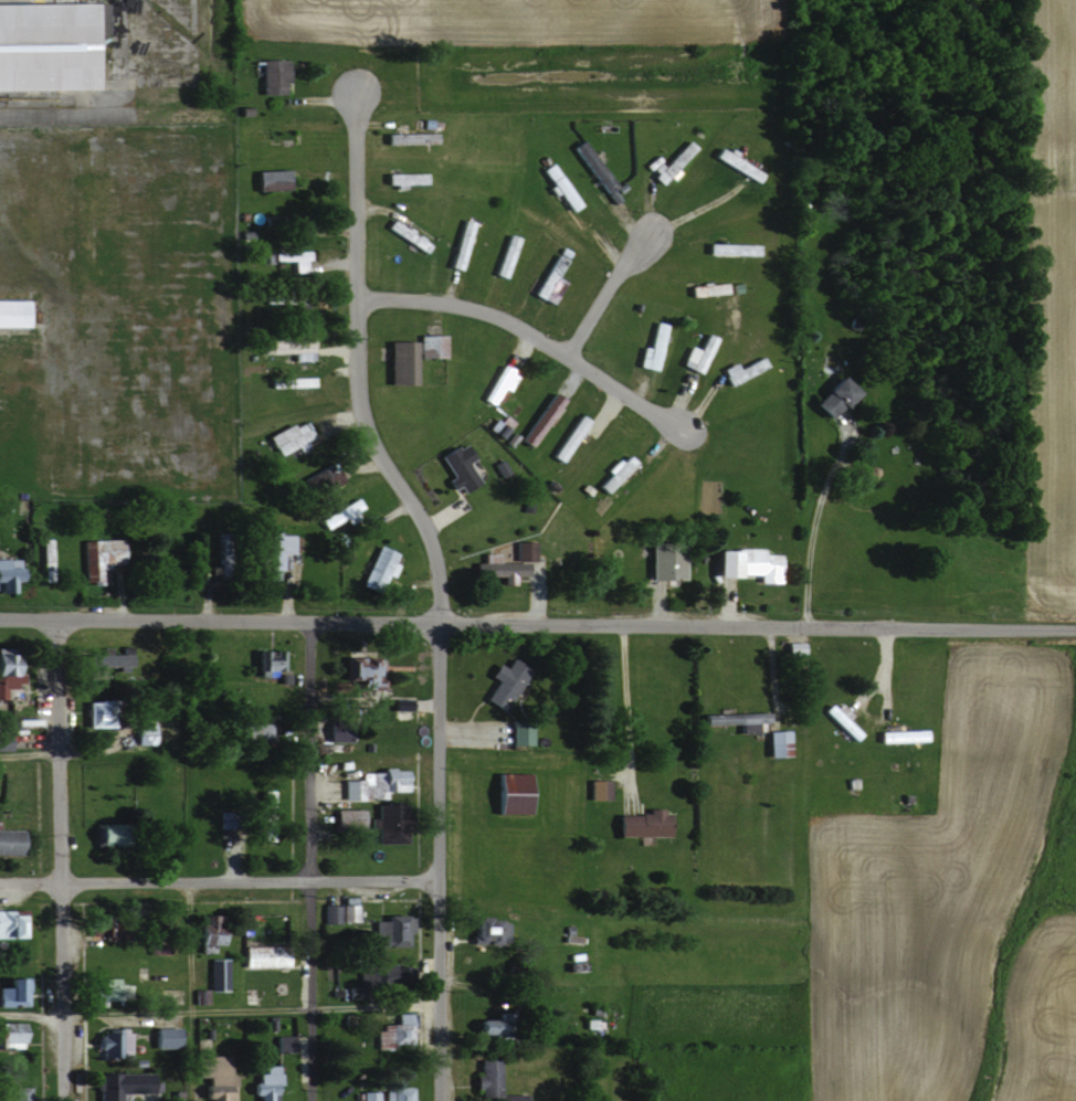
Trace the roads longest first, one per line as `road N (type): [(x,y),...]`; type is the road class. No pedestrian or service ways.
road 1 (residential): [(435,1100),(433,563),(421,526),(365,447),(355,382),(355,94)]
road 2 (residential): [(838,628),(0,622)]
road 3 (residential): [(65,1100),(54,622)]
road 4 (residential): [(307,1100),(307,622)]
road 5 (residential): [(439,880),(0,883)]
road 6 (residential): [(0,1015),(436,1007)]
road 7 (residential): [(355,303),(445,306),(488,319),(681,436)]
road 8 (residential): [(1075,631),(838,628)]
road 9 (residential): [(188,882),(189,1100)]
road 10 (residential): [(621,624),(626,807)]
road 11 (residential): [(563,359),(637,246)]

